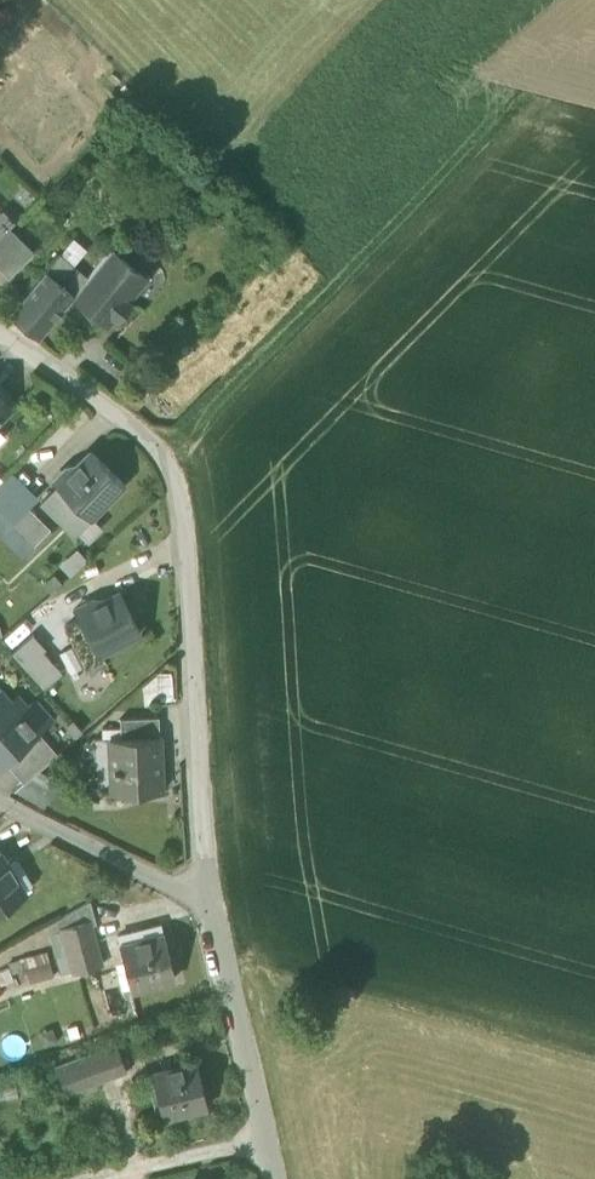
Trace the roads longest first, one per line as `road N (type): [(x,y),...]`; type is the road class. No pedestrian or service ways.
road 1 (residential): [(0,332),(145,436),(176,485),(188,523),(208,904)]
road 2 (residential): [(208,904),(275,1178)]
road 3 (residential): [(208,904),(0,803)]

